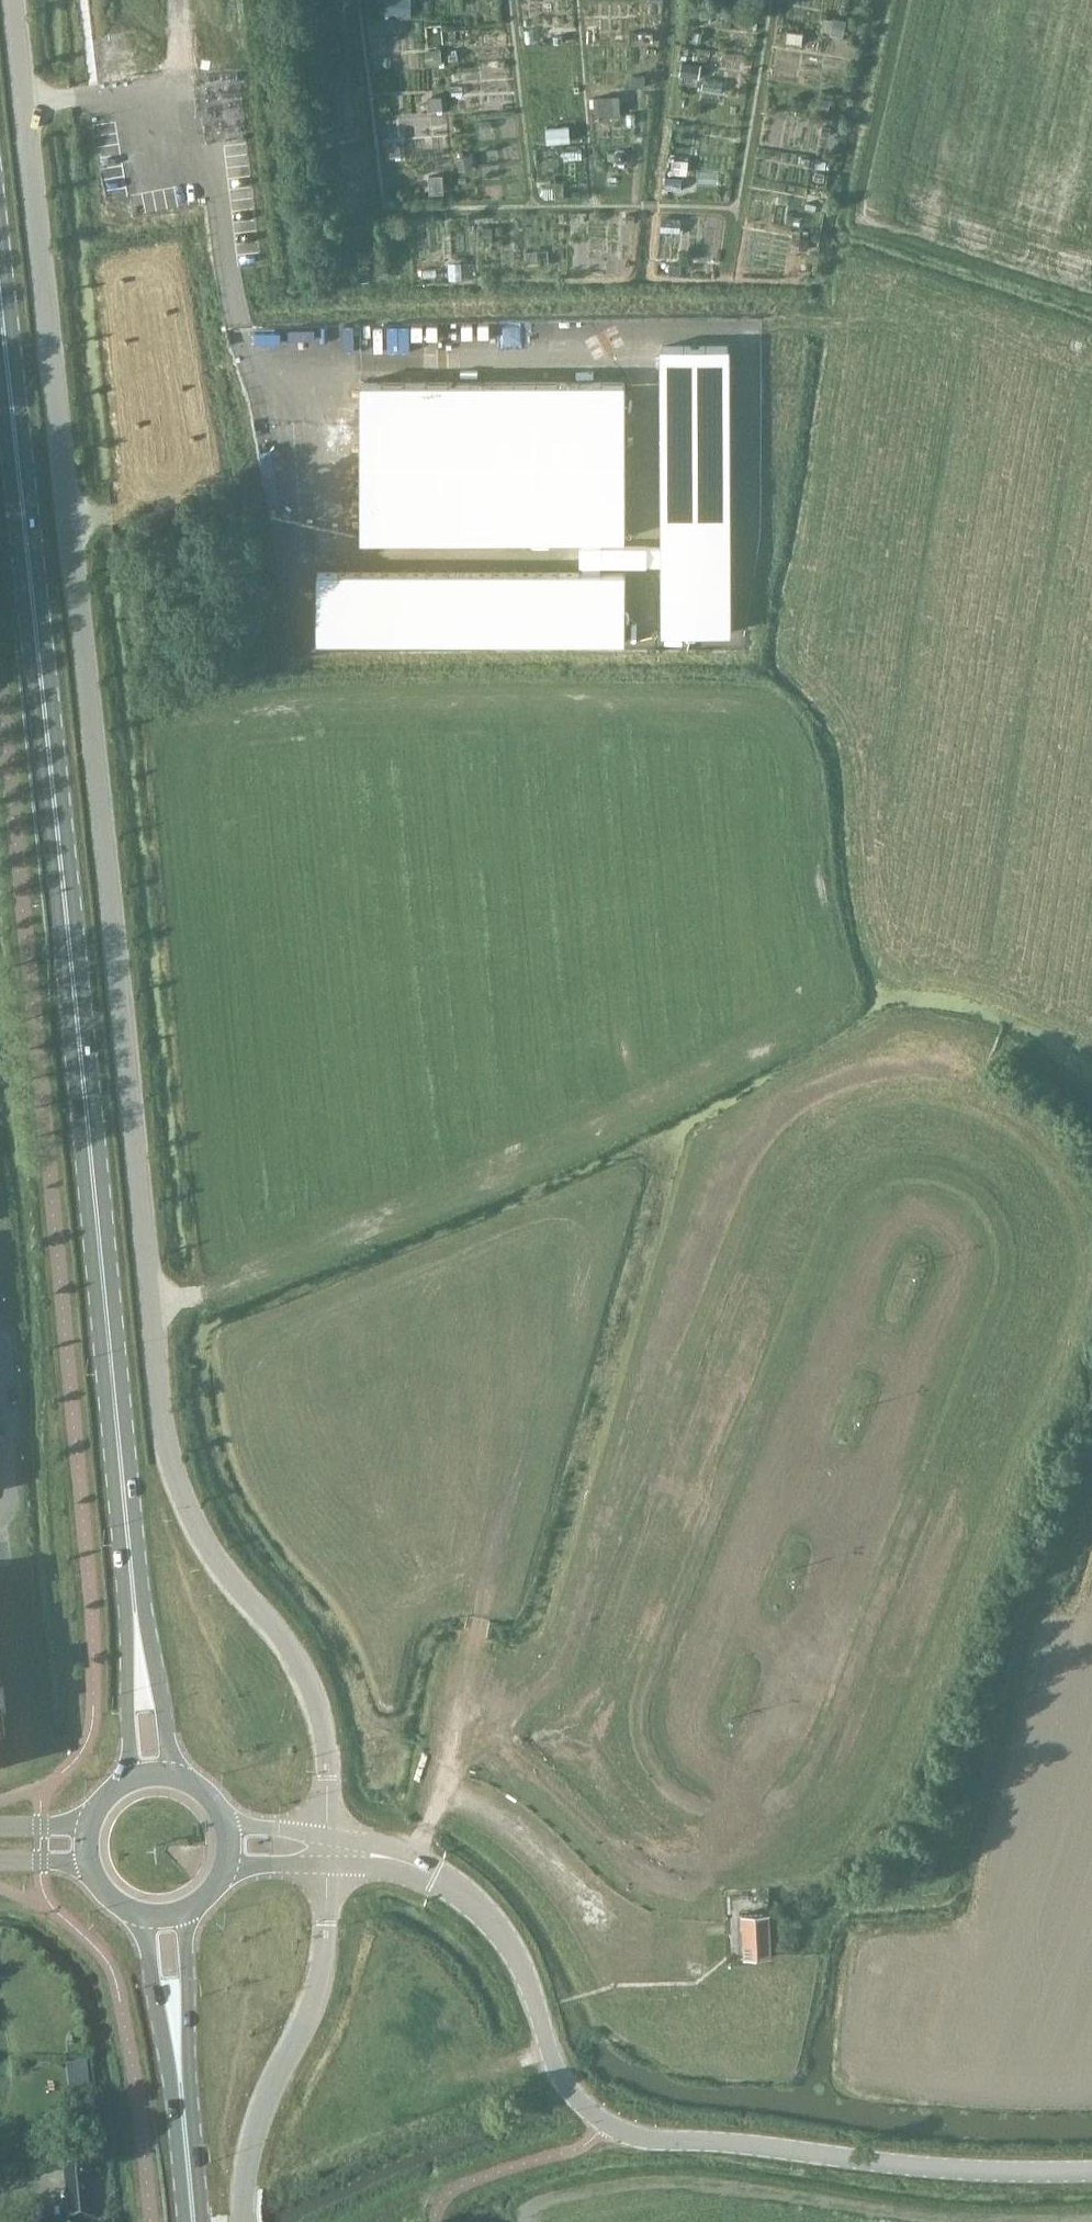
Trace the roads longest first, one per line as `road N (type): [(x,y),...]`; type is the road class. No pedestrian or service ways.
road 1 (unclassified): [(325,1832),(315,1694),(283,1637),(199,1533),(164,1441),(12,0)]
road 2 (primary): [(135,1619),(0,316)]
road 3 (tertiary): [(604,2122),(645,2139),(1091,2165)]
road 4 (unclassified): [(242,2221),(258,2116),(320,1979),(325,1864)]
road 5 (tertiary): [(604,2122),(559,2071),(509,1940),(451,1884),(385,1853)]
road 6 (primary): [(135,1619),(129,1782)]
road 7 (primary): [(168,1777),(135,1619)]
road 8 (primary): [(192,2221),(178,2061)]
road 9 (primary): [(148,1917),(178,2061)]
road 10 (primary): [(178,2061),(176,1916)]

